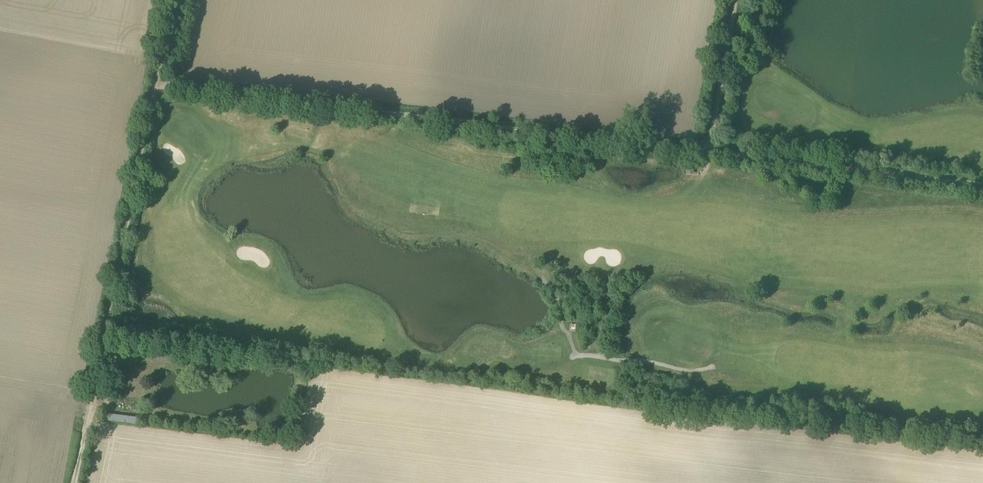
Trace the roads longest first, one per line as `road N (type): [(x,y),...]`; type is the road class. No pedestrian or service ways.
road 1 (track): [(153,84),(719,154)]
road 2 (track): [(170,0),(74,482)]
road 3 (unclassified): [(982,186),(719,154),(711,131),(735,0)]

